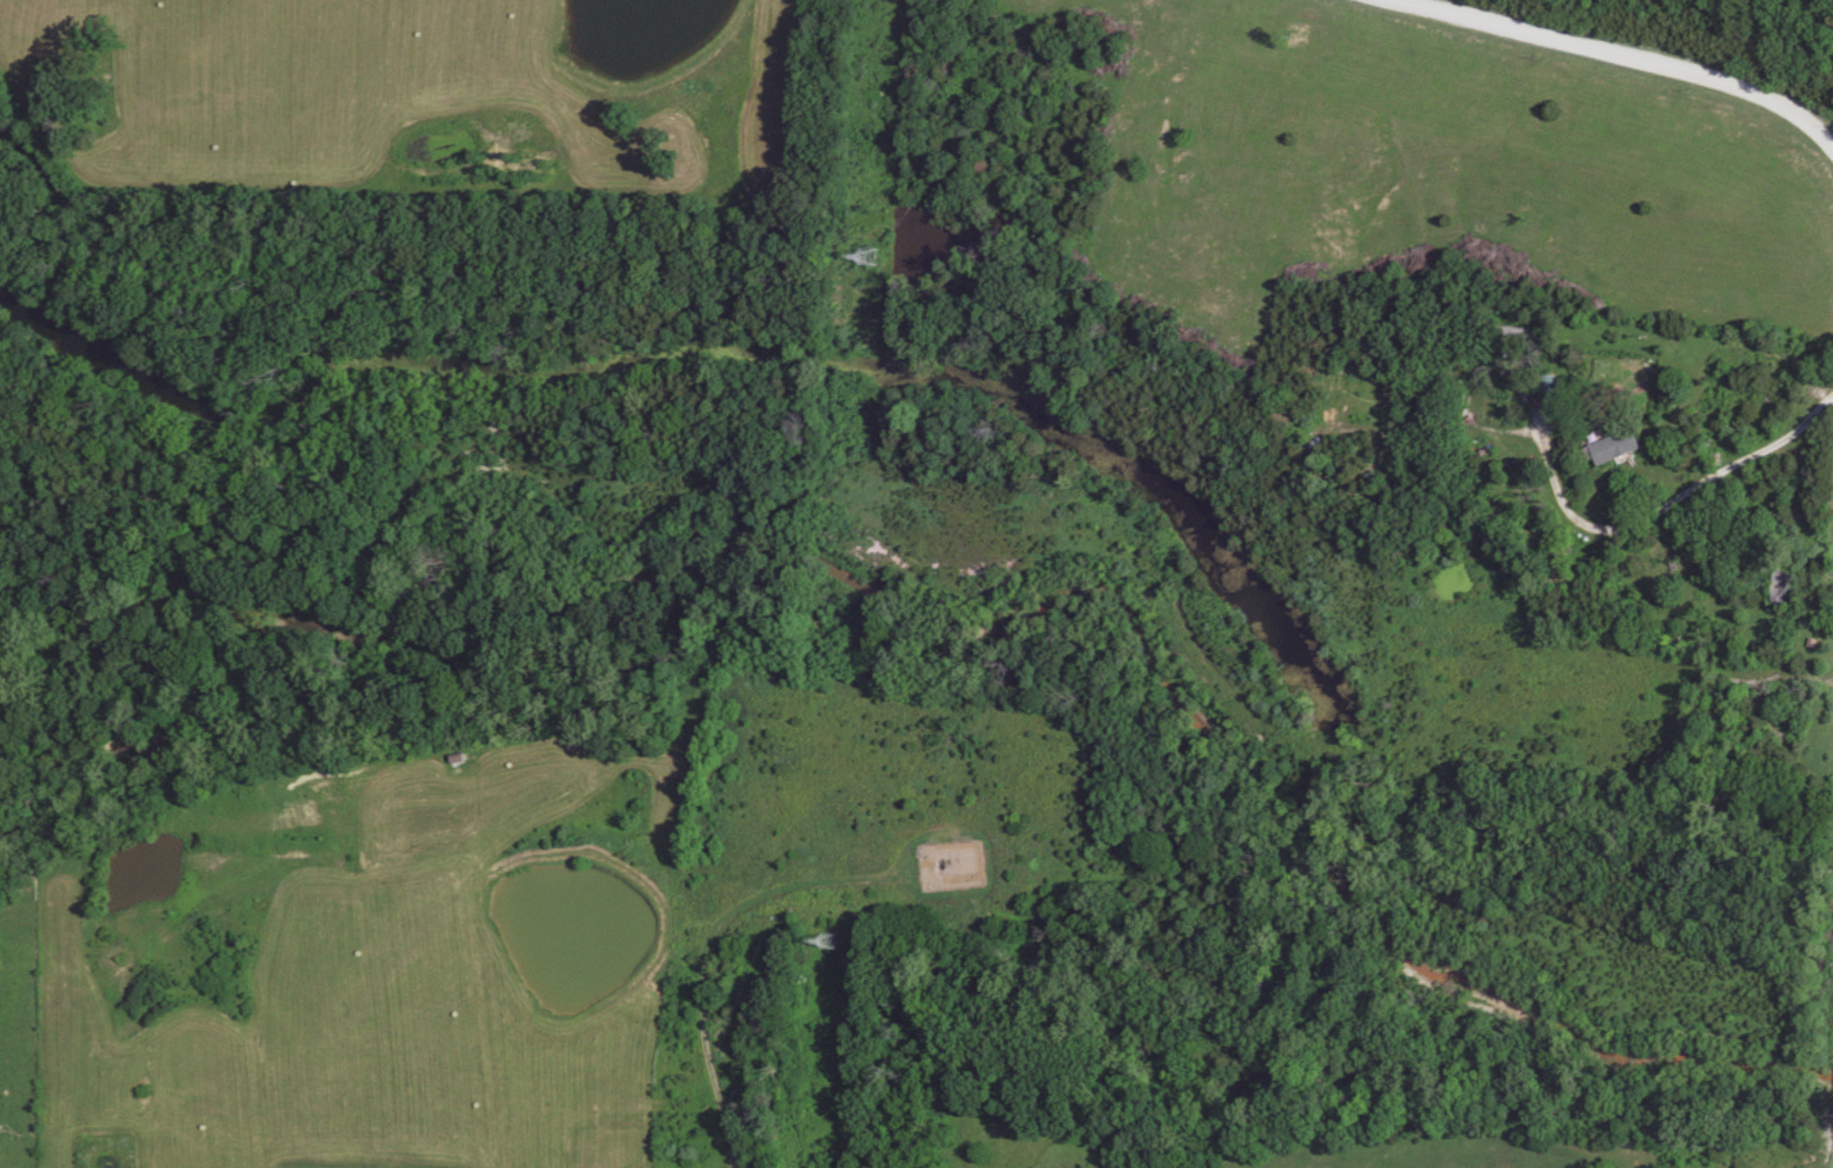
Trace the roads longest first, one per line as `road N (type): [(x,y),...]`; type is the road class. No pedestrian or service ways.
road 1 (residential): [(1832,149),(1794,111),(1765,100),(1385,0)]

